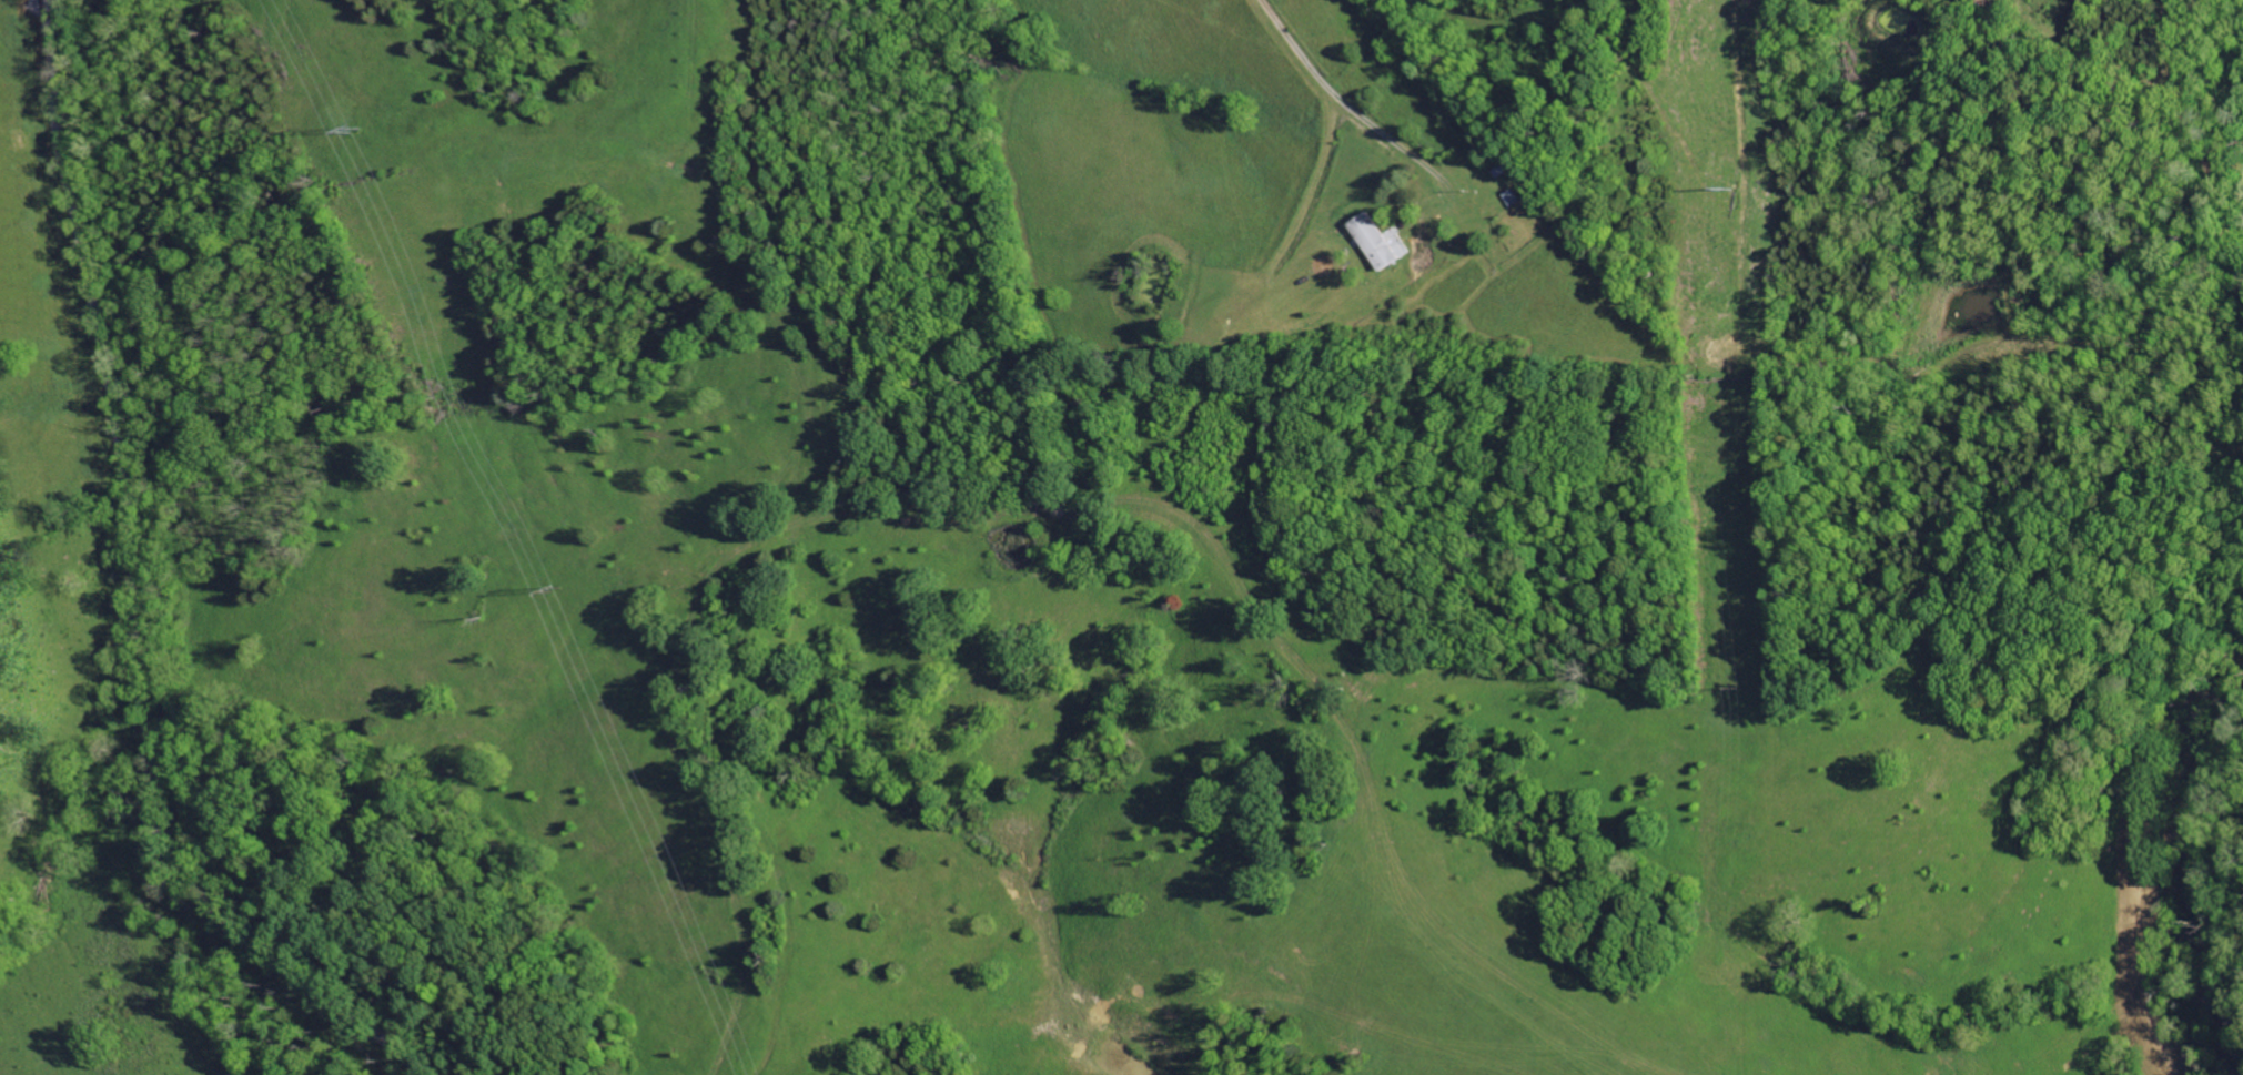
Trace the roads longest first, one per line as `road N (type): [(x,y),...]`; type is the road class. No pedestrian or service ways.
road 1 (residential): [(424,1074),(203,899),(178,868),(160,825),(132,689),(124,484),(55,145),(48,0)]

